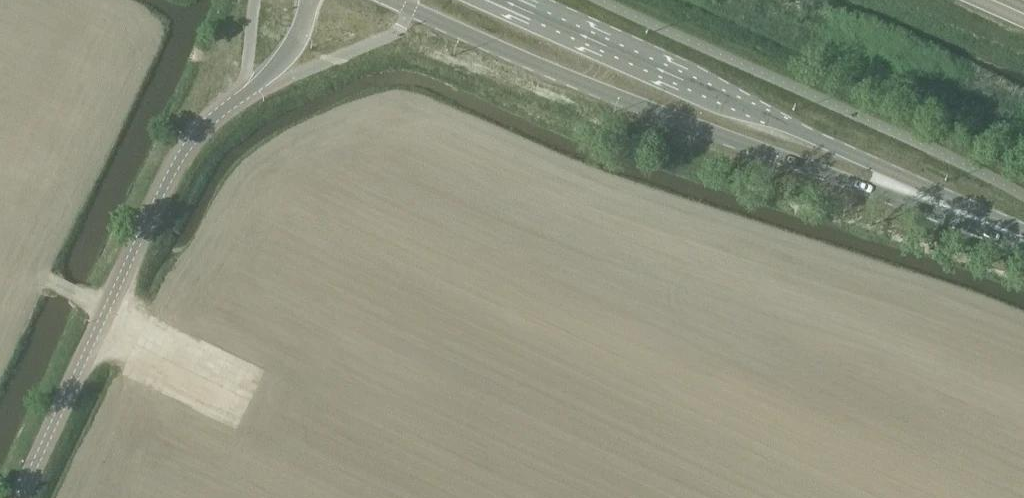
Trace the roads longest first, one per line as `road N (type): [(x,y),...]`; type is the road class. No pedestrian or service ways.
road 1 (secondary): [(393,0),(586,89),(1011,234)]
road 2 (unclassified): [(316,0),(282,67),(178,164),(16,497)]
road 3 (secondary): [(1011,234),(868,160),(498,0)]
road 4 (track): [(241,403),(103,315),(87,297),(29,272)]

